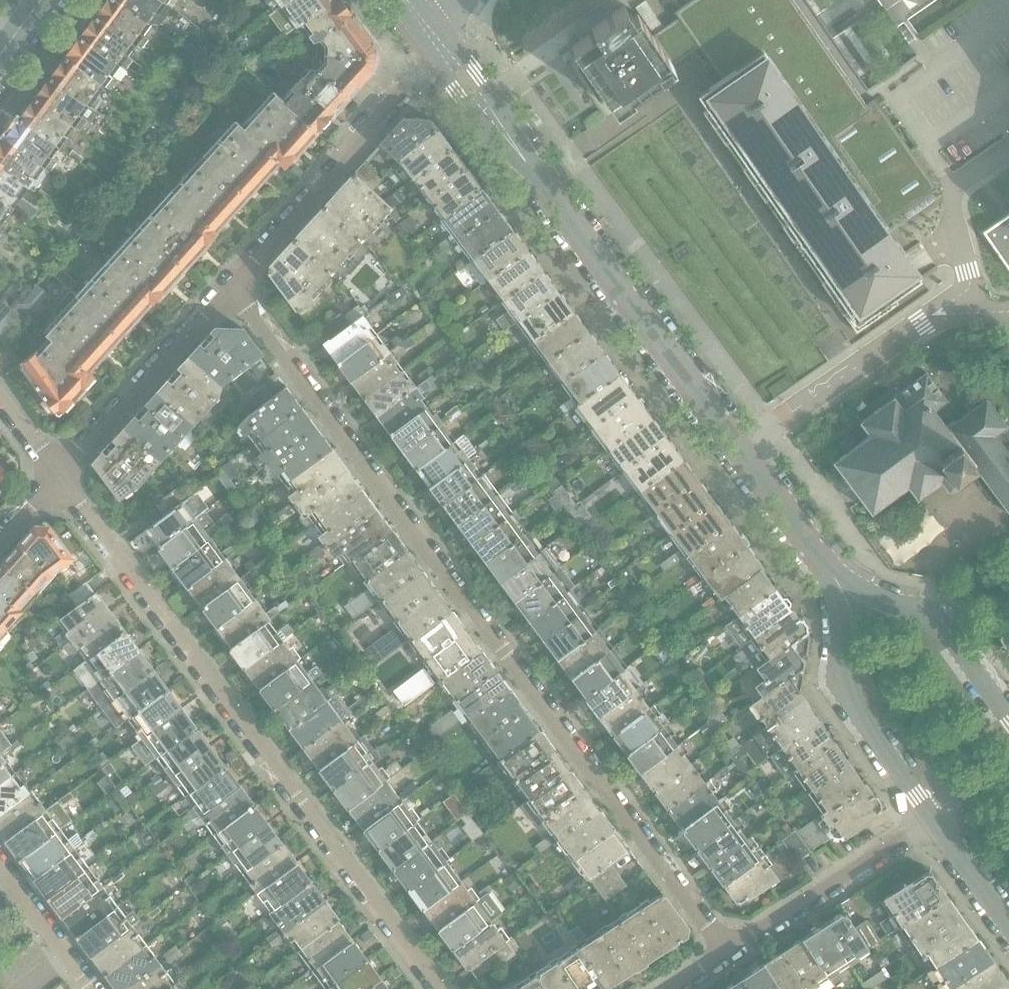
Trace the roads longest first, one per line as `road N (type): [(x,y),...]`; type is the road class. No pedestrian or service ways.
road 1 (residential): [(234,290),(728,952)]
road 2 (residential): [(822,555),(441,44)]
road 3 (residential): [(443,988),(63,478)]
road 4 (residential): [(441,44),(234,290)]
road 5 (residential): [(822,555),(843,613),(846,689),(934,816)]
road 6 (residential): [(234,290),(63,478)]
road 7 (residential): [(1008,716),(937,624),(872,596),(822,555)]
road 8 (residential): [(728,952),(934,816)]
road 9 (residential): [(90,988),(0,869)]
road 10 (residential): [(934,816),(1008,918)]

